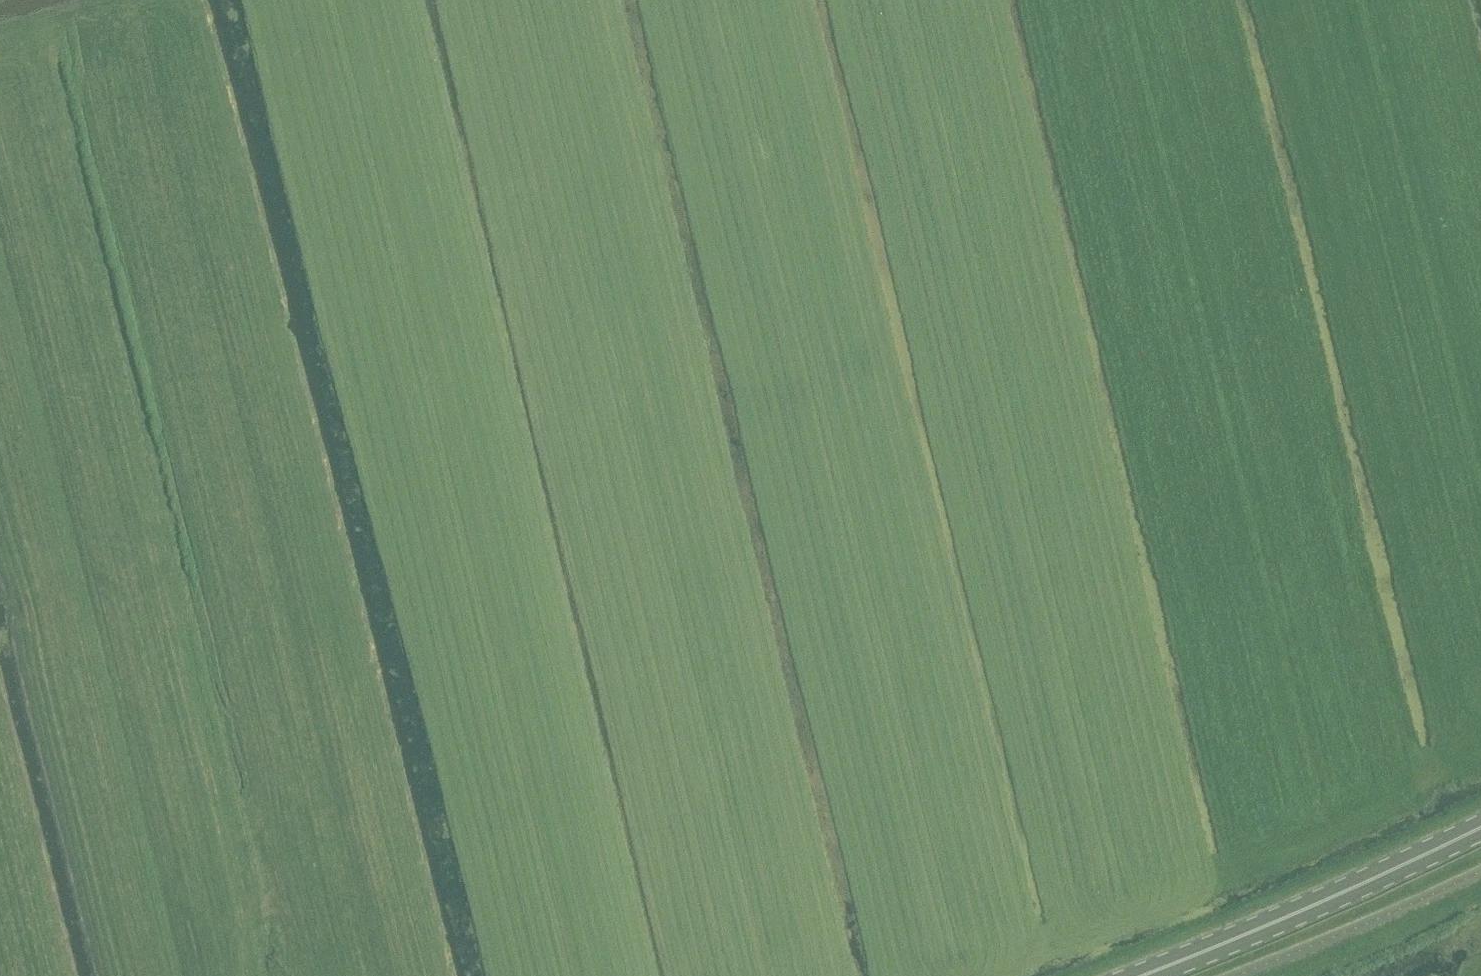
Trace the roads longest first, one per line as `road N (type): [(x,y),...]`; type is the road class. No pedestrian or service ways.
road 1 (primary): [(1145,975),(1480,828)]
road 2 (unclassified): [(1242,975),(1480,874)]

